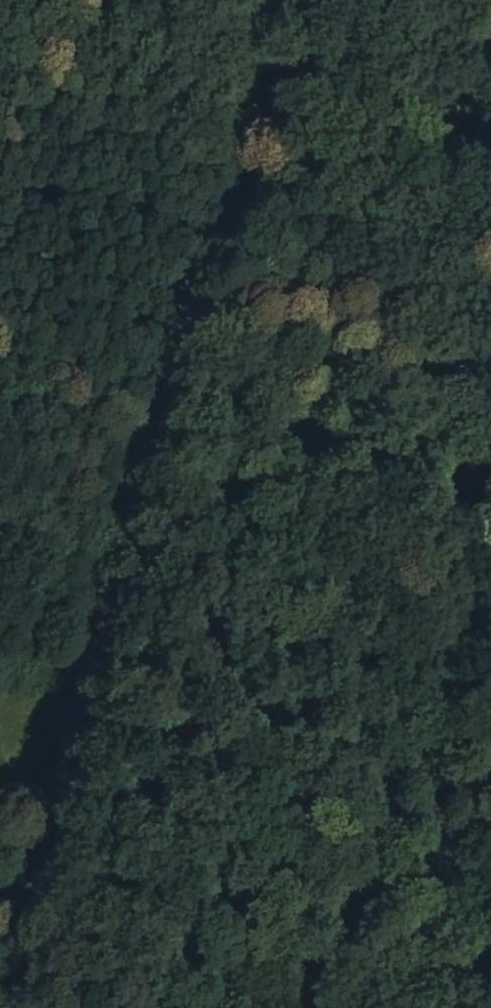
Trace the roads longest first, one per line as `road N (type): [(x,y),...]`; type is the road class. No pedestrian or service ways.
road 1 (track): [(0,967),(266,0)]
road 2 (track): [(490,612),(114,548)]
road 3 (track): [(0,95),(224,153)]

